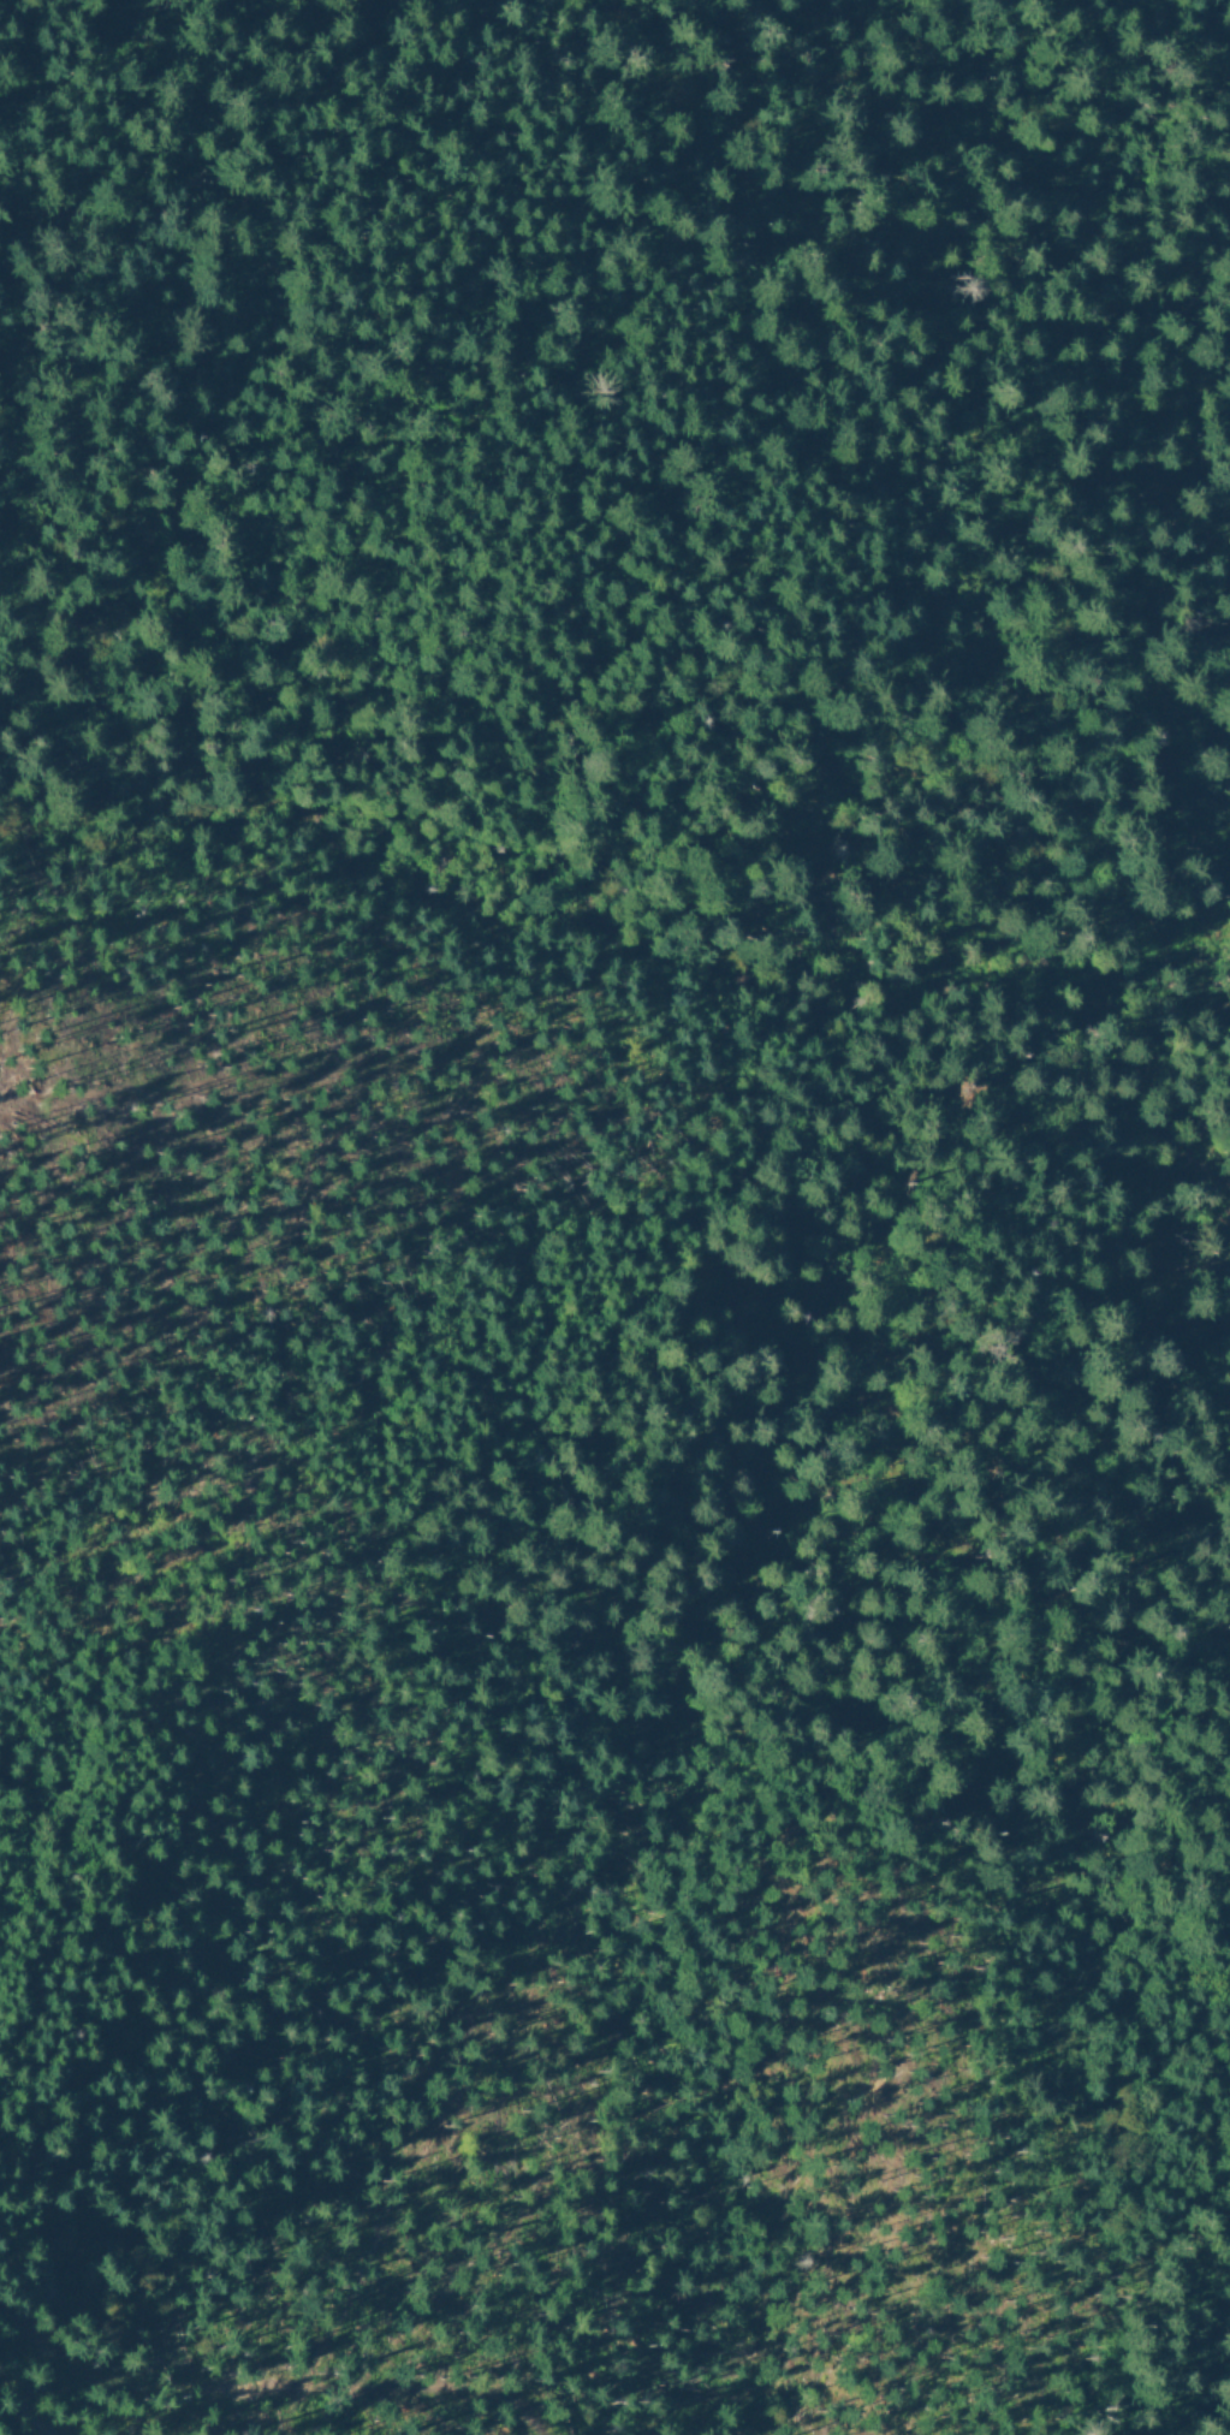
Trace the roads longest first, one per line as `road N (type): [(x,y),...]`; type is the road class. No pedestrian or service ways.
road 1 (track): [(181,2434),(0,2353)]

